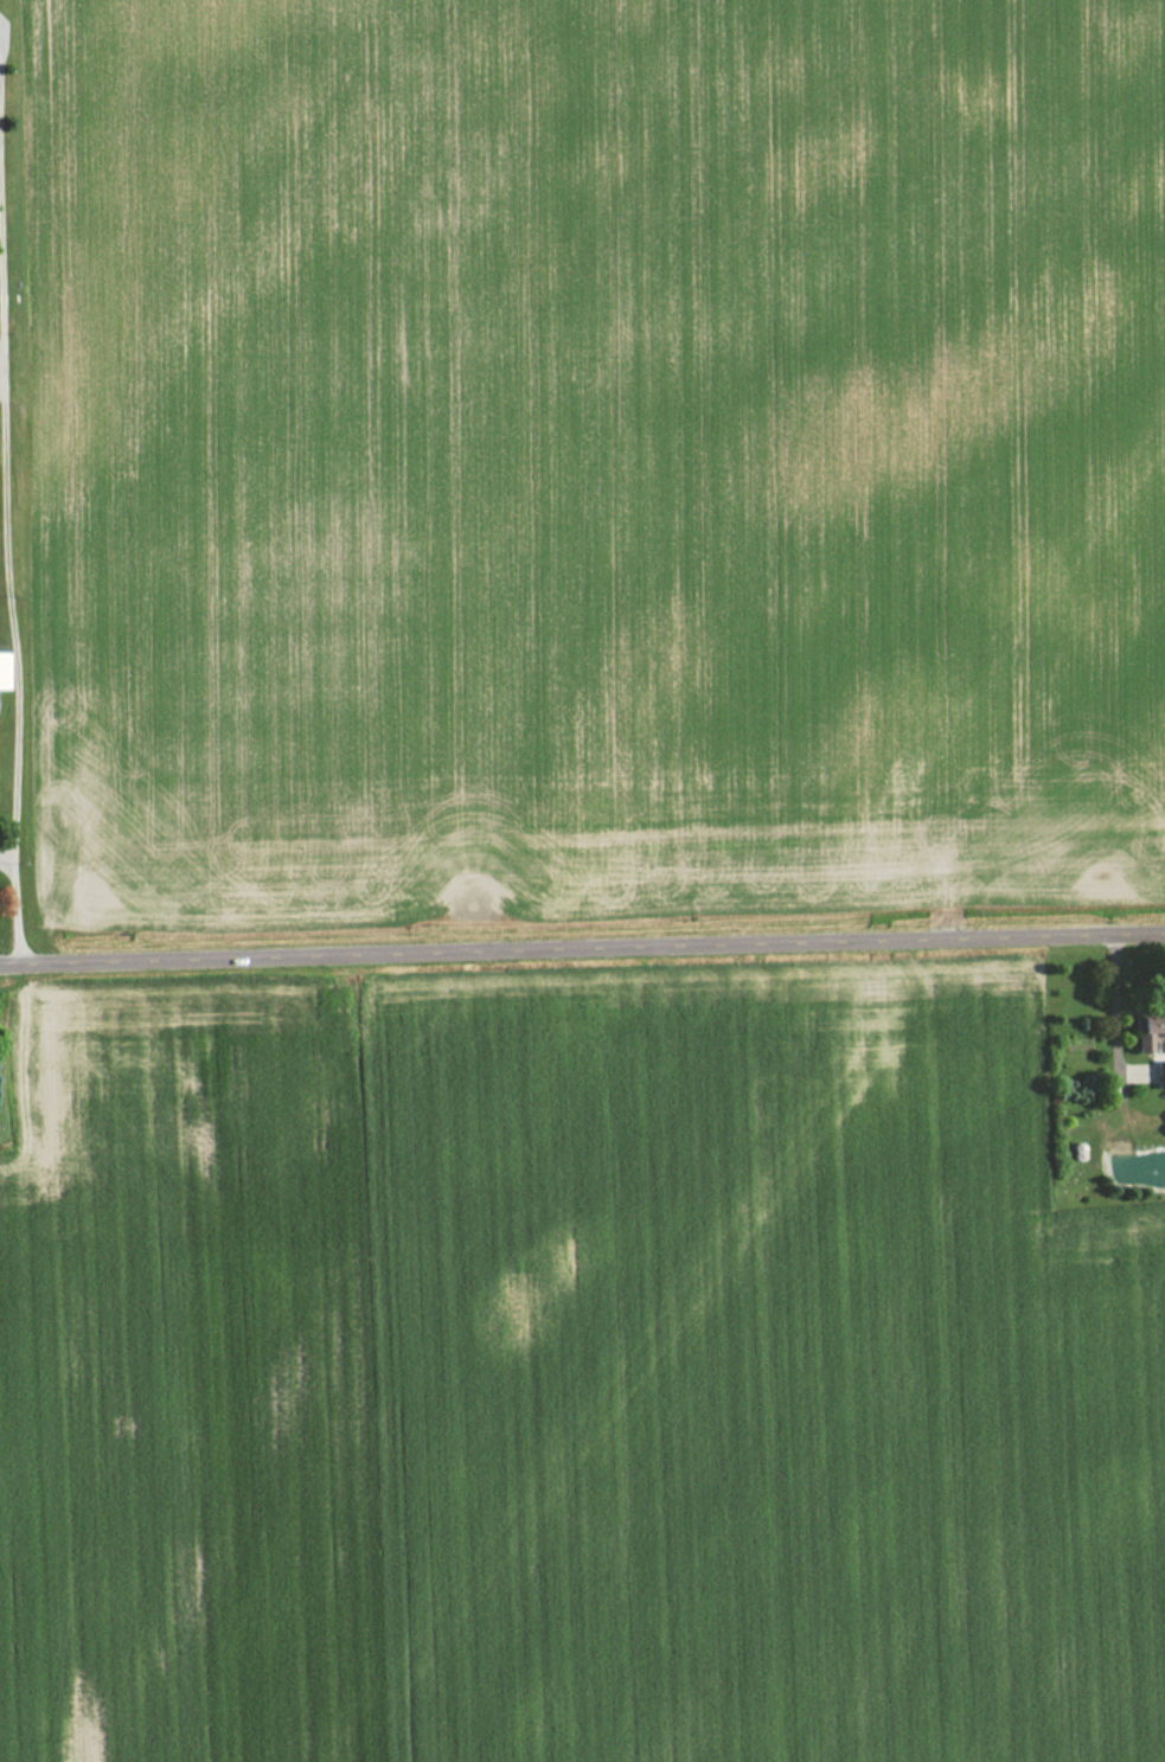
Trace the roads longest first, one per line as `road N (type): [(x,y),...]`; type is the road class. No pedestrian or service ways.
road 1 (residential): [(0,957),(1164,929)]

